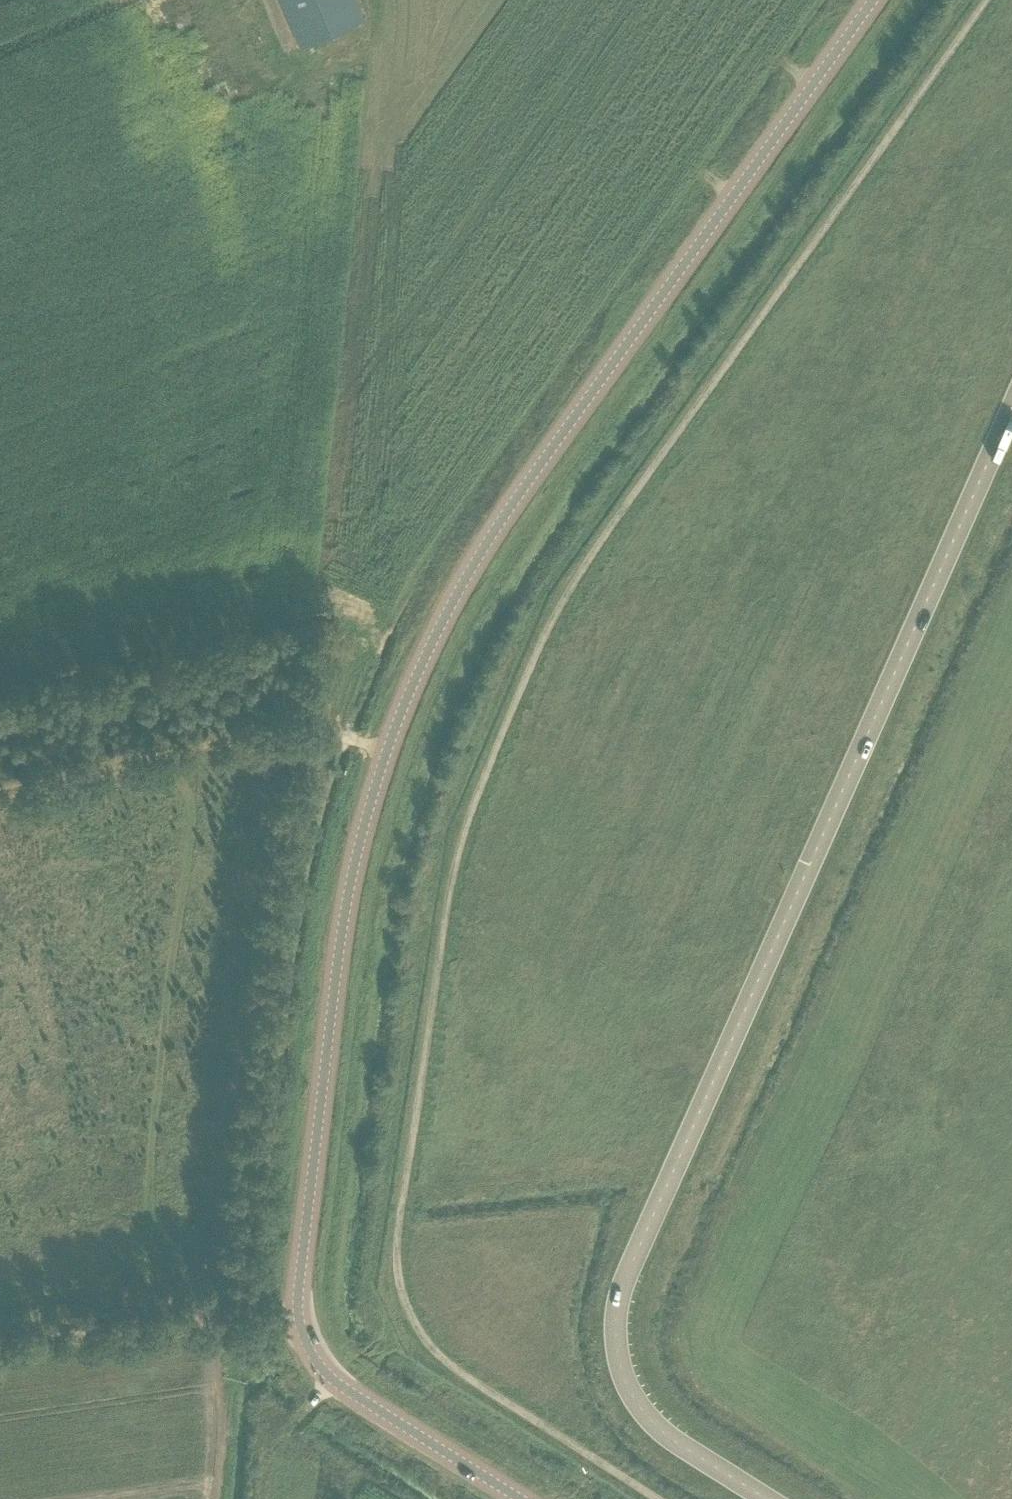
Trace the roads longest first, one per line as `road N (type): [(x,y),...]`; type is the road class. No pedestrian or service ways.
road 1 (track): [(669,1498),(434,1350),(400,1292),(398,1256),(456,865),(484,776),(551,626),(991,0)]
road 2 (unclassified): [(519,1498),(325,1374),(300,1324),(326,1060),(359,843),(404,704),(492,534),(873,0)]

